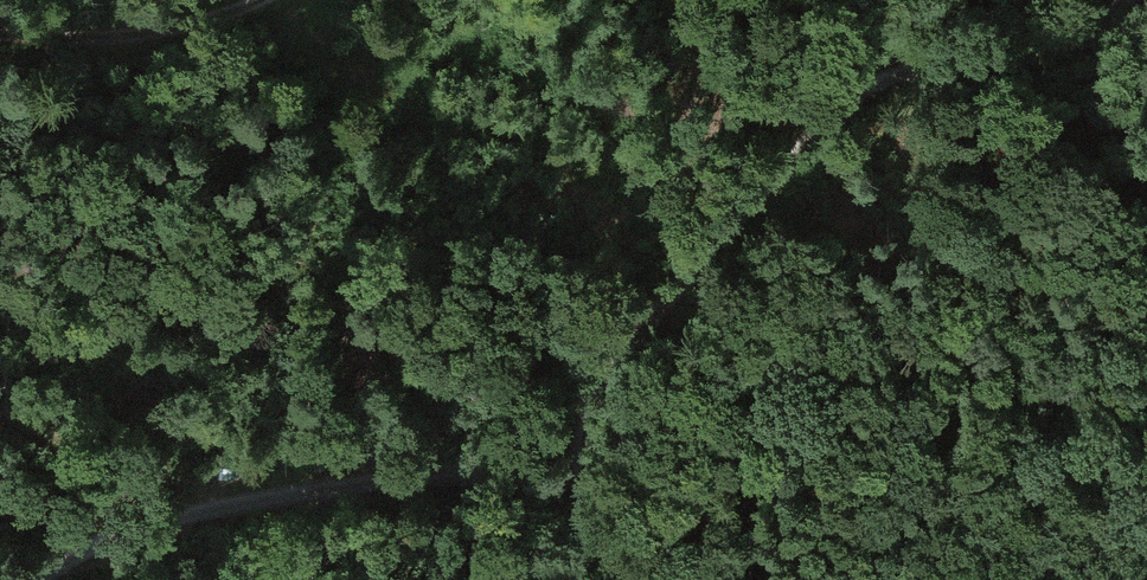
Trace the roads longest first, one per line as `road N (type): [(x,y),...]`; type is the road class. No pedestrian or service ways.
road 1 (track): [(49,579),(109,541),(198,507),(491,465),(584,405),(608,366),(832,108),(882,72),(1021,63),(1072,50),(1126,0)]
road 2 (track): [(254,0),(182,33),(0,33)]
road 3 (track): [(491,465),(578,514),(657,579)]
road 4 (track): [(0,162),(82,81),(109,38)]

